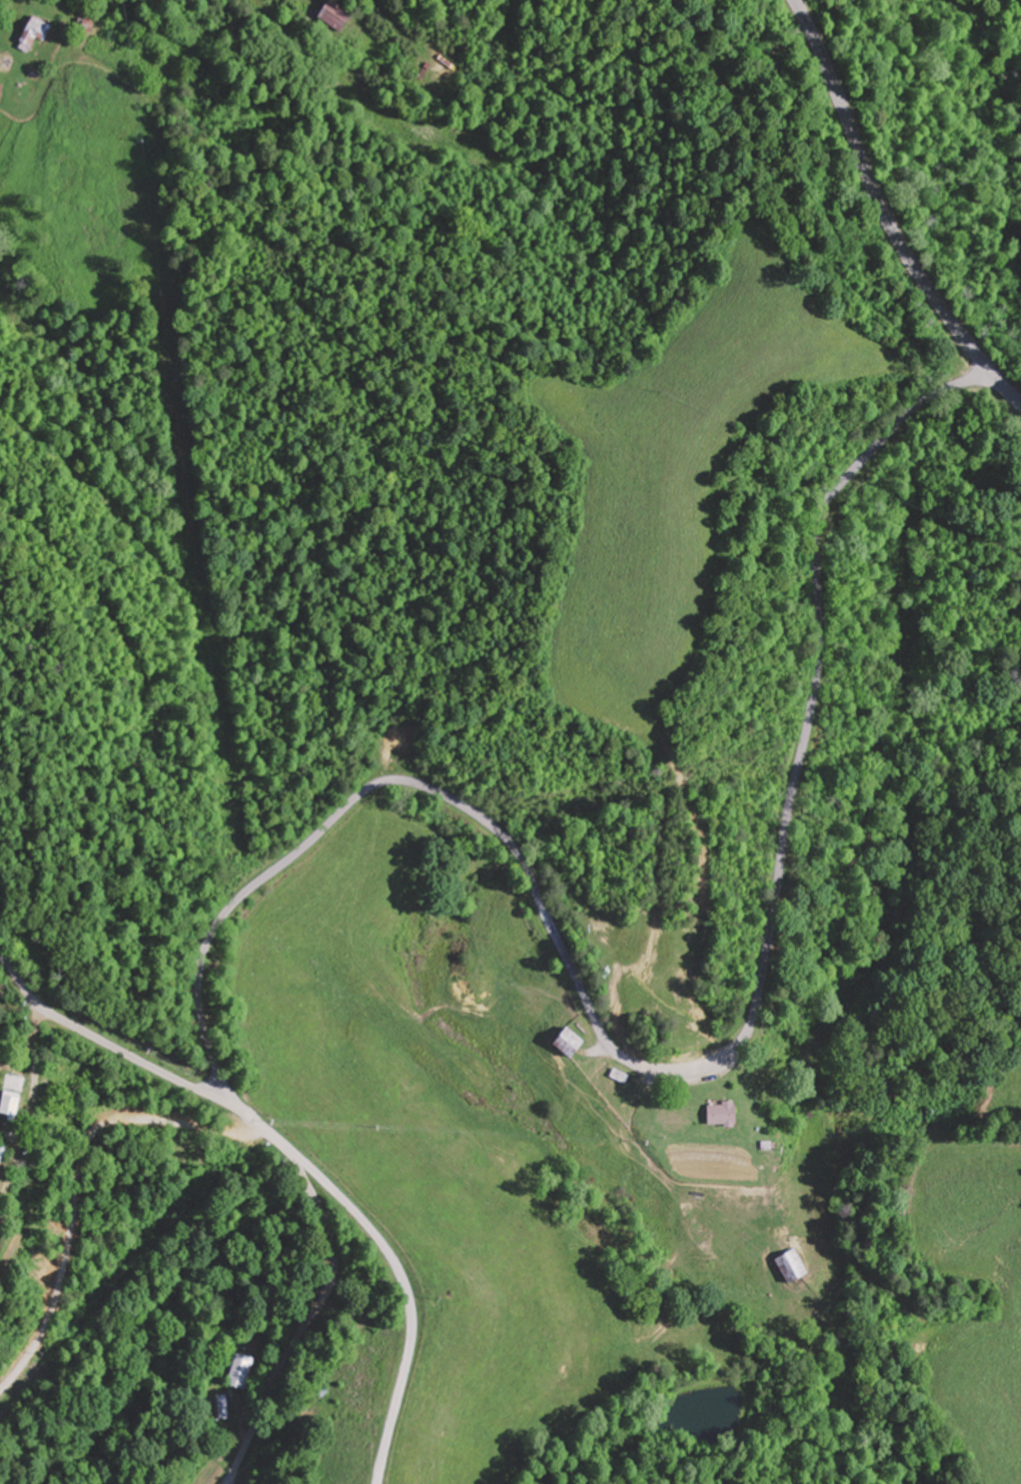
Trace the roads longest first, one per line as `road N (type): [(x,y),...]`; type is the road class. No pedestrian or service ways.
road 1 (residential): [(377,1483),(413,1326),(407,1292),(379,1242),(261,1128),(60,1019),(0,956)]
road 2 (secondary): [(1020,404),(901,245),(795,0)]
road 3 (residential): [(222,922),(213,932),(202,997),(233,1110)]

